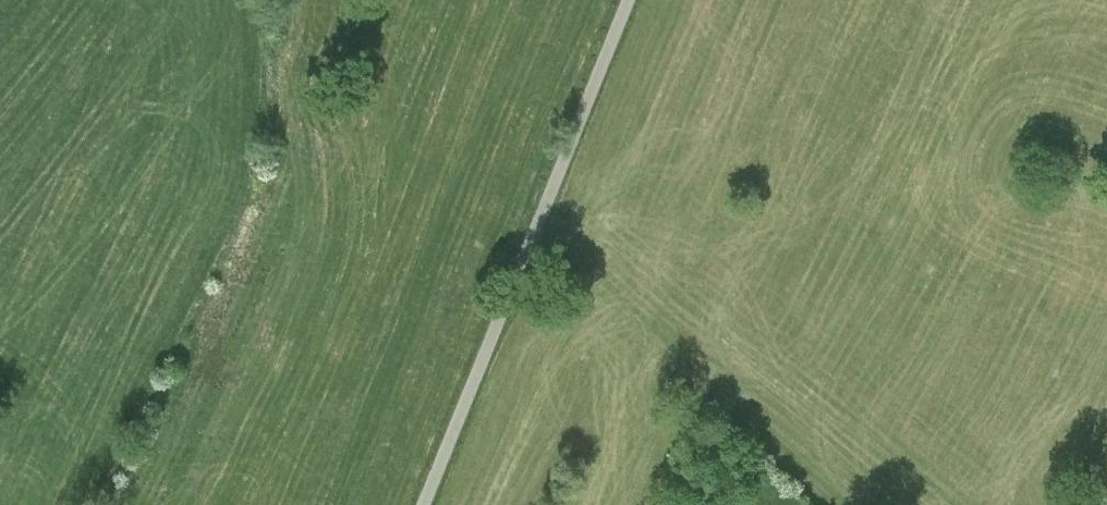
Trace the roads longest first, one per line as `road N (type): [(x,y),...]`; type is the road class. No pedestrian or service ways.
road 1 (track): [(624,0),(416,504)]

